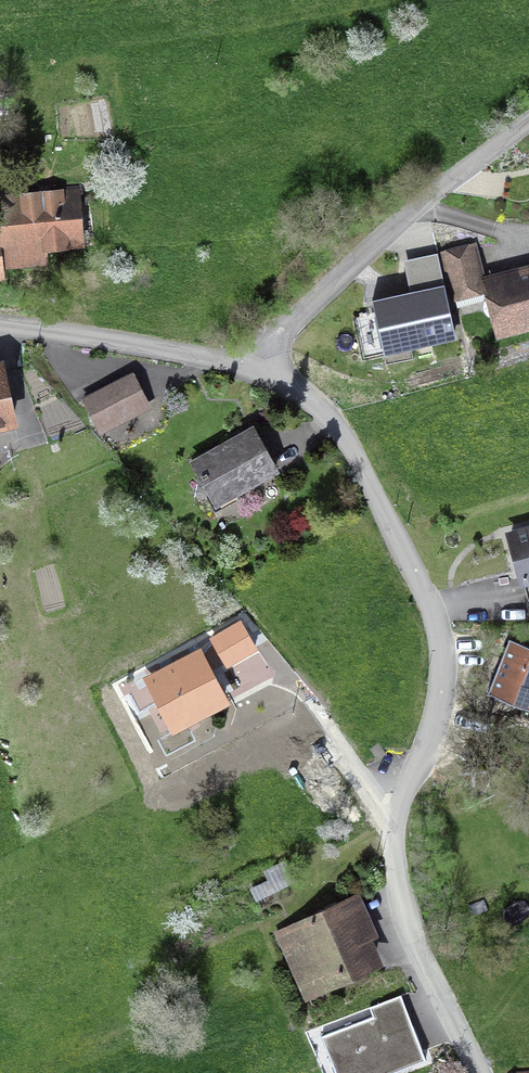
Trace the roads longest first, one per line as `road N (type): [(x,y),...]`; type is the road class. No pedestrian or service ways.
road 1 (residential): [(479,1072),(421,960),(395,874),(398,819),(442,681),(434,609),(340,430),(289,383),(248,365)]
road 2 (unclassified): [(248,365),(528,120)]
road 3 (residential): [(248,365),(0,323)]

